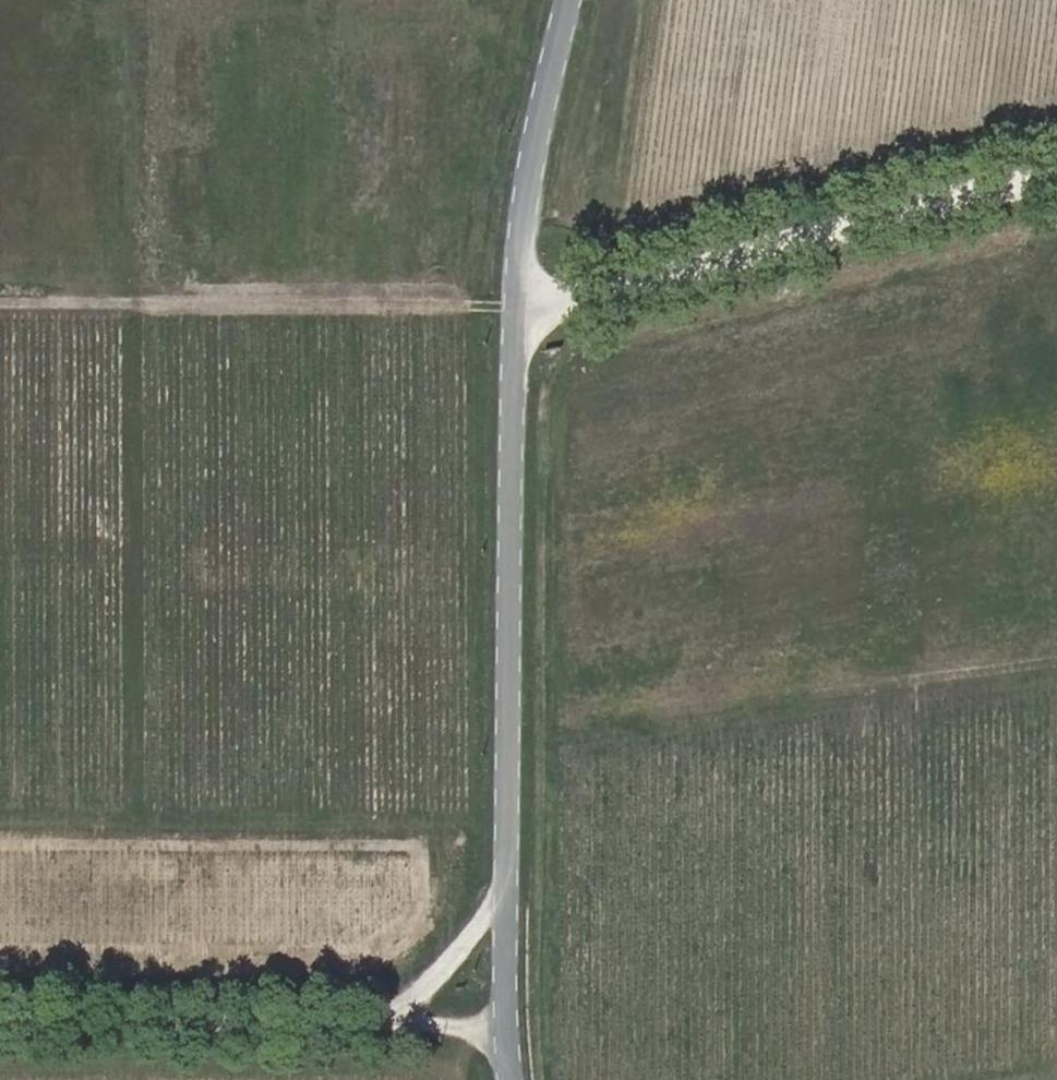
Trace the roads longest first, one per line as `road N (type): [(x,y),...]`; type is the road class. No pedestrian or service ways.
road 1 (tertiary): [(585,0),(536,240),(526,369),(517,901),(534,1079)]

